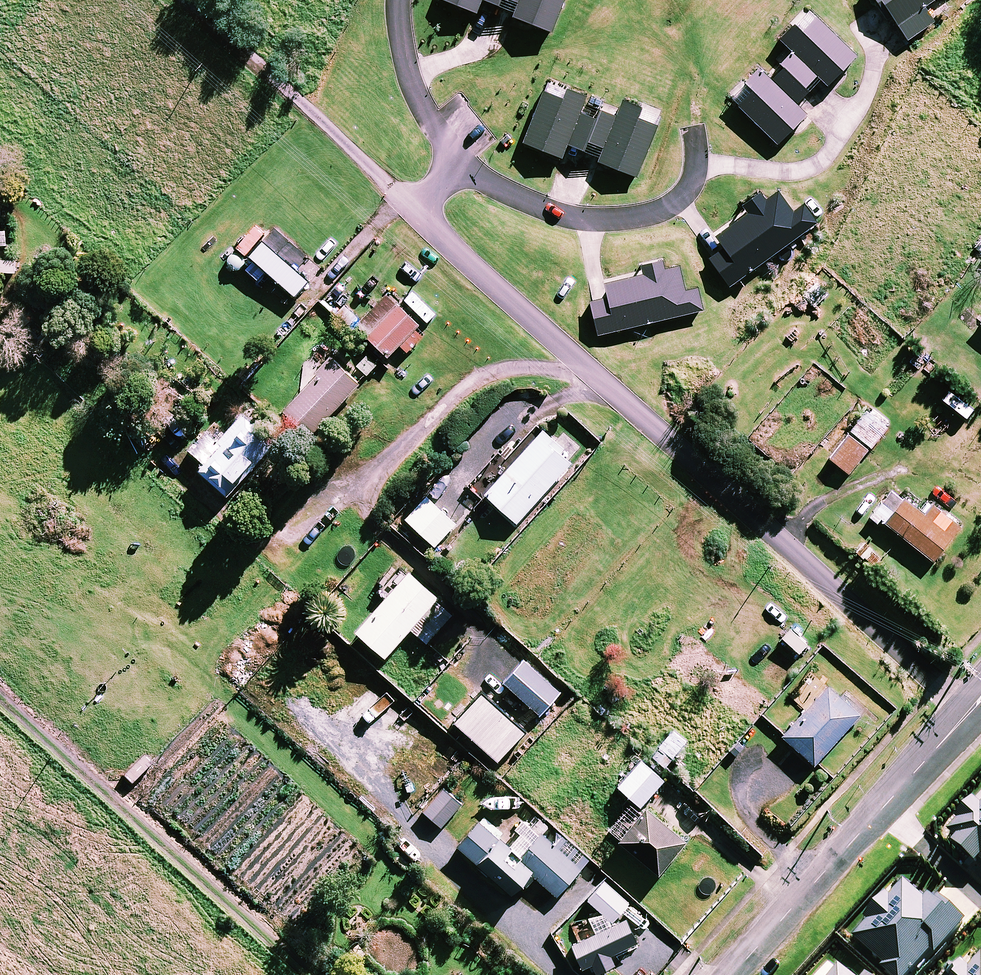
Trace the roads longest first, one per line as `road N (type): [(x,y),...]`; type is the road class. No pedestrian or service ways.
road 1 (residential): [(970,711),(416,210)]
road 2 (residential): [(460,163),(542,208),(590,220),(630,219),(685,195),(695,171),(694,127)]
road 3 (residential): [(416,210),(187,0)]
road 4 (residential): [(731,974),(884,806)]
road 5 (residential): [(398,0),(409,77),(460,163)]
road 6 (residential): [(884,806),(980,905)]
road 7 (residential): [(884,806),(970,711)]

